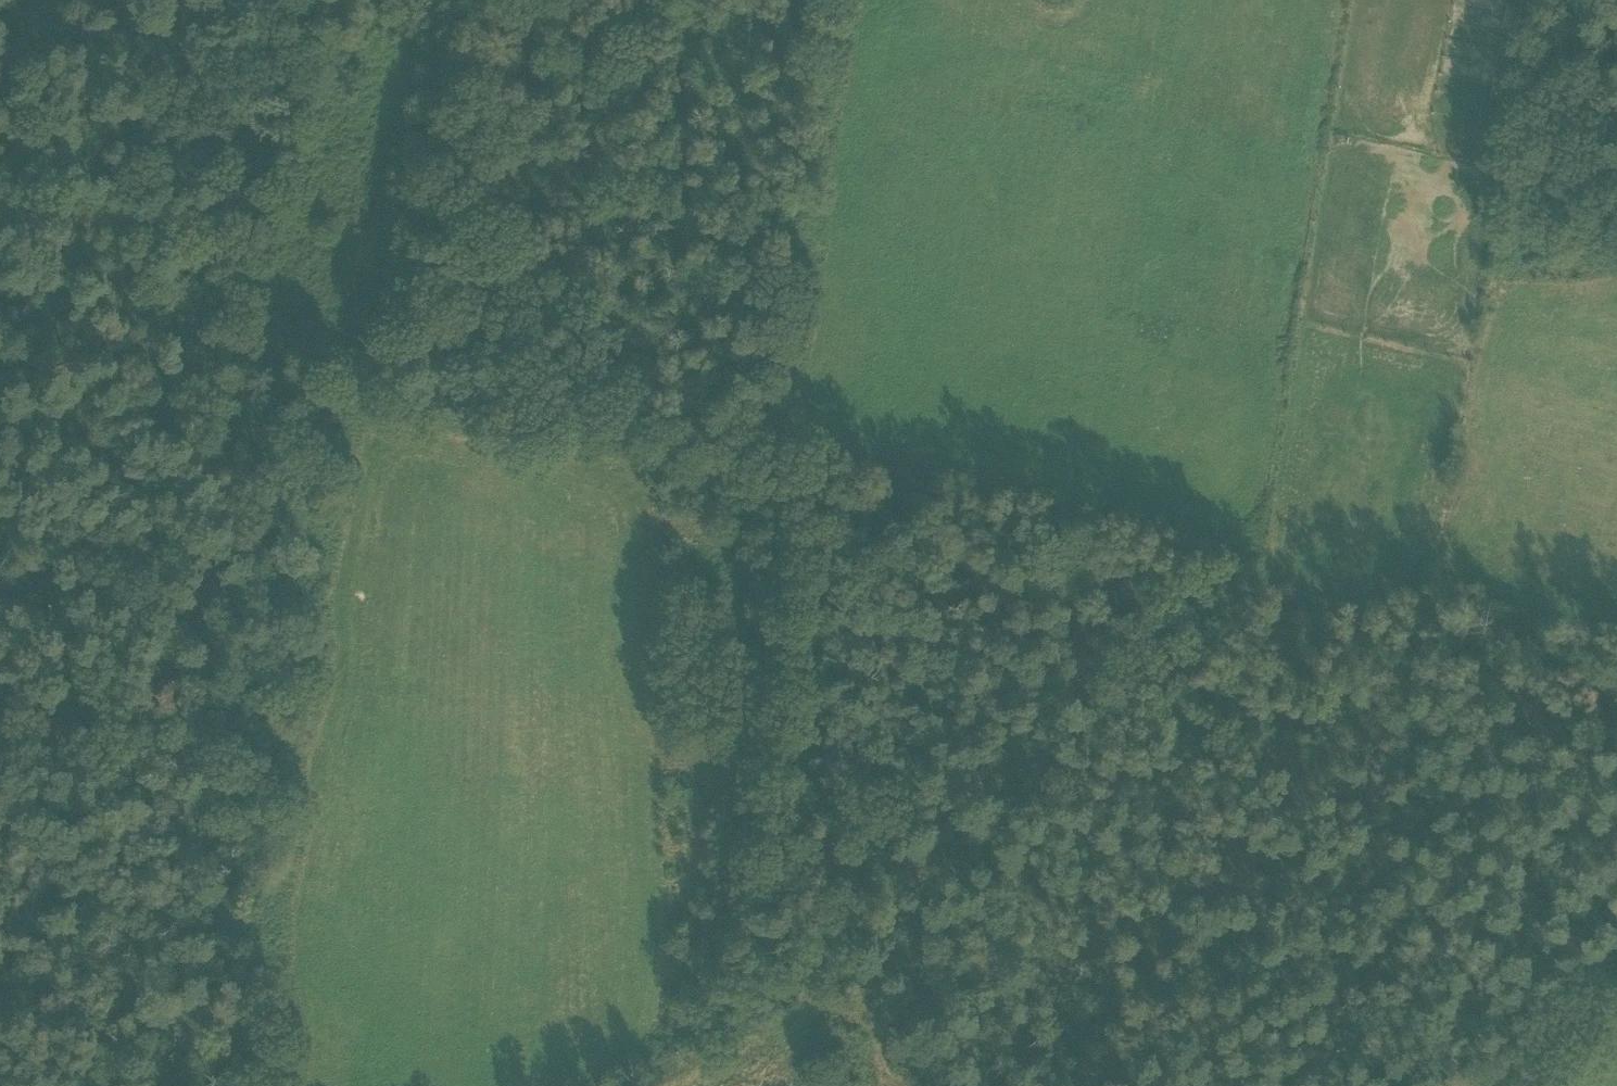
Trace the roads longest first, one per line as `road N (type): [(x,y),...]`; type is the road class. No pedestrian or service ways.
road 1 (unclassified): [(1519,1085),(1616,1000)]

